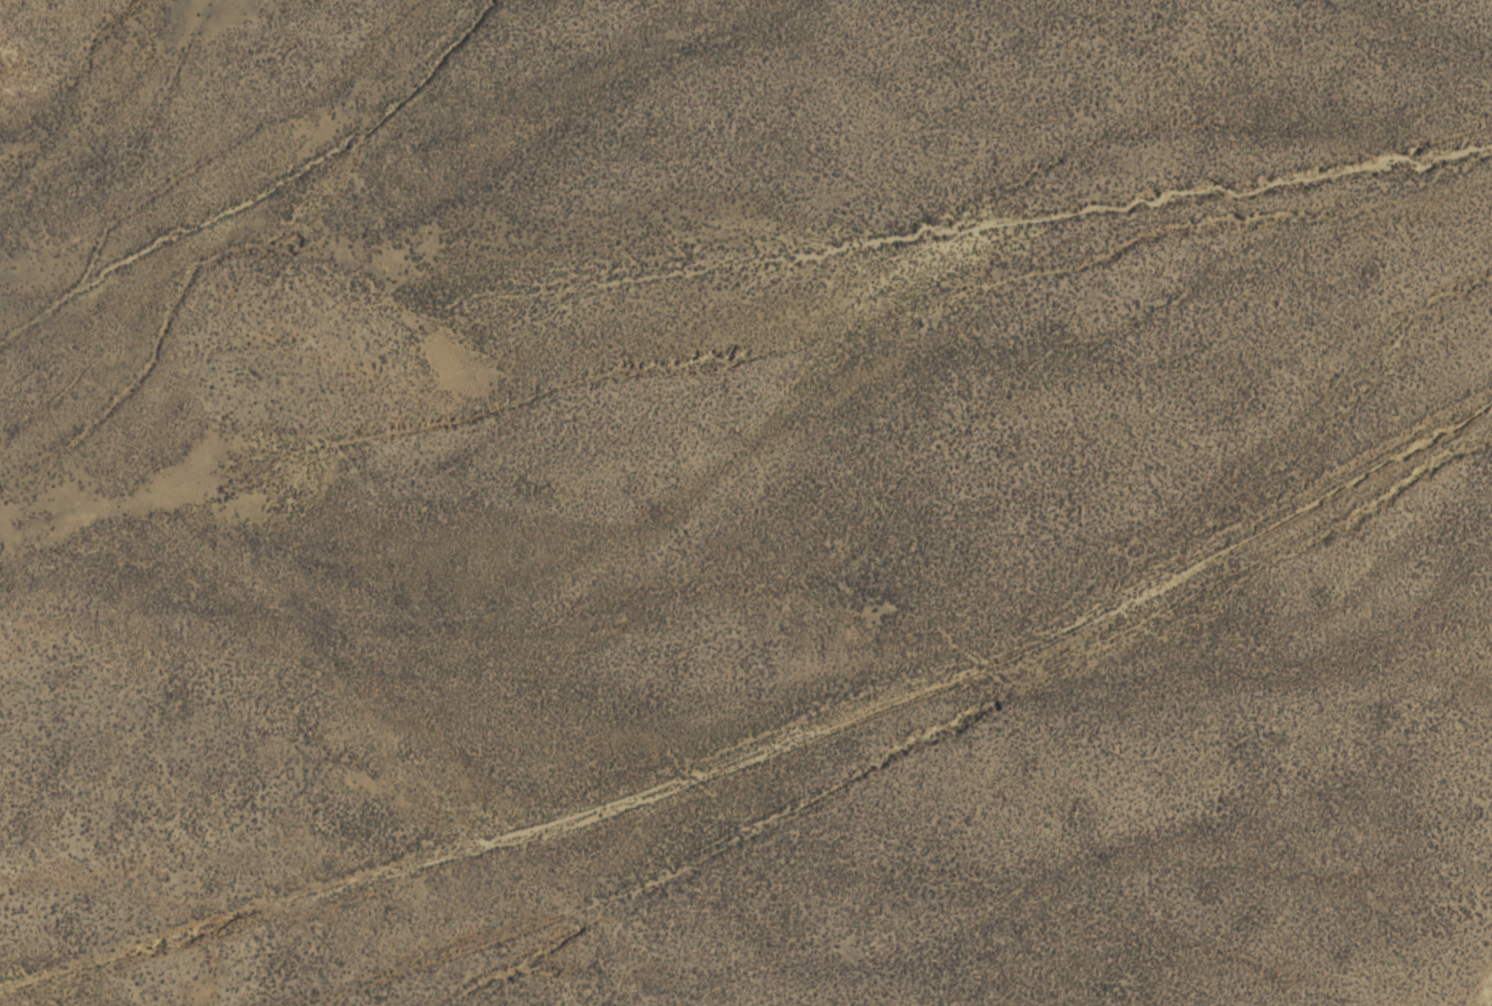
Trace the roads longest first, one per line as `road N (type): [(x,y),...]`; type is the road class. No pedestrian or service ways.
road 1 (track): [(1491,405),(1262,525),(508,870),(114,1005)]

